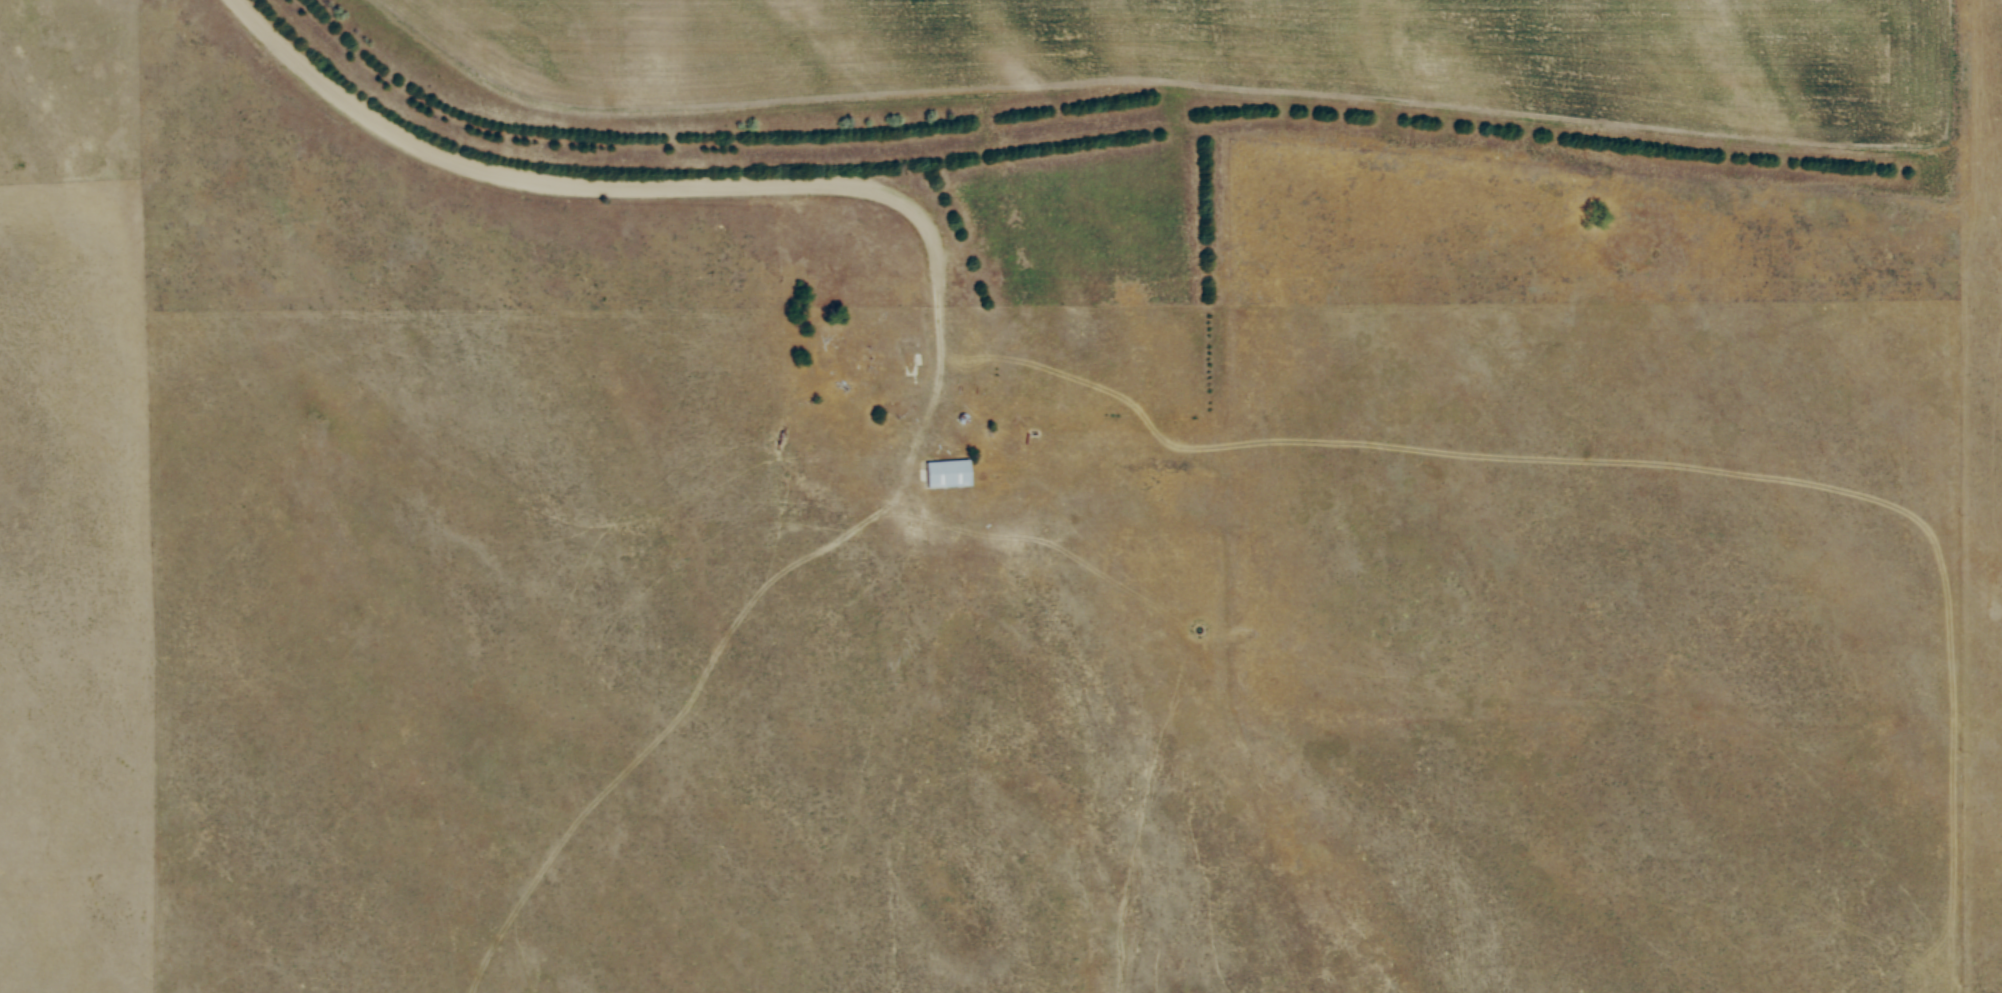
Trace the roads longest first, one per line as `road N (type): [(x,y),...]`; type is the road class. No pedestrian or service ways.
road 1 (residential): [(234,0),(349,108),(466,167),(623,189),(847,187)]

